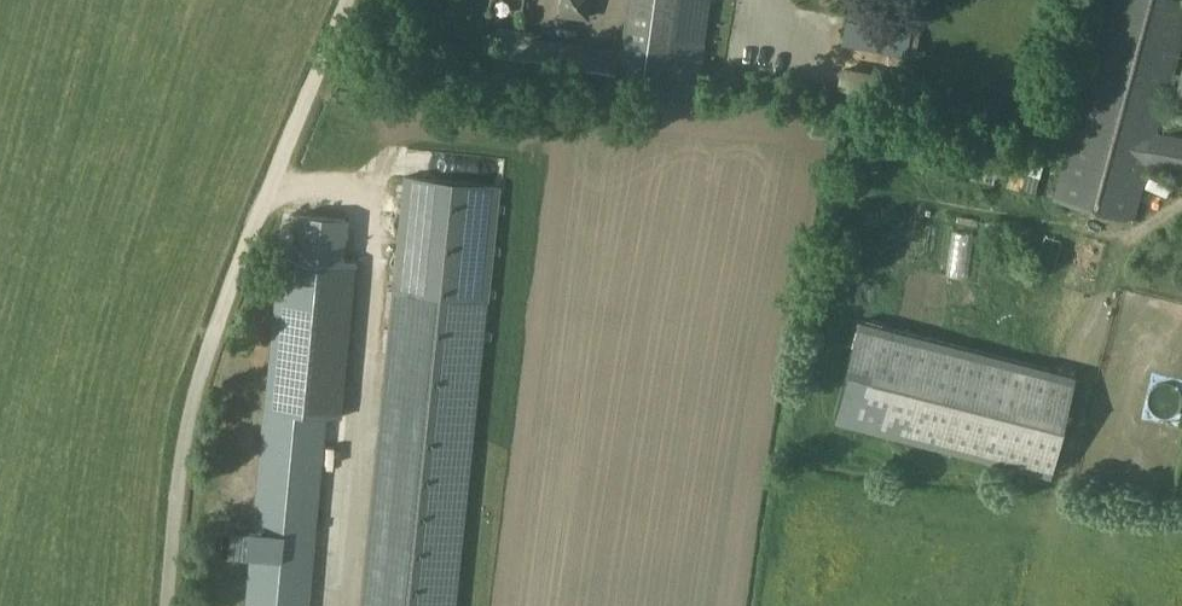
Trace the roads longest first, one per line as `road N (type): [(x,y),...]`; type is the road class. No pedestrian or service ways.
road 1 (track): [(350,0),(215,339)]
road 2 (residential): [(215,339),(184,438),(166,605)]

